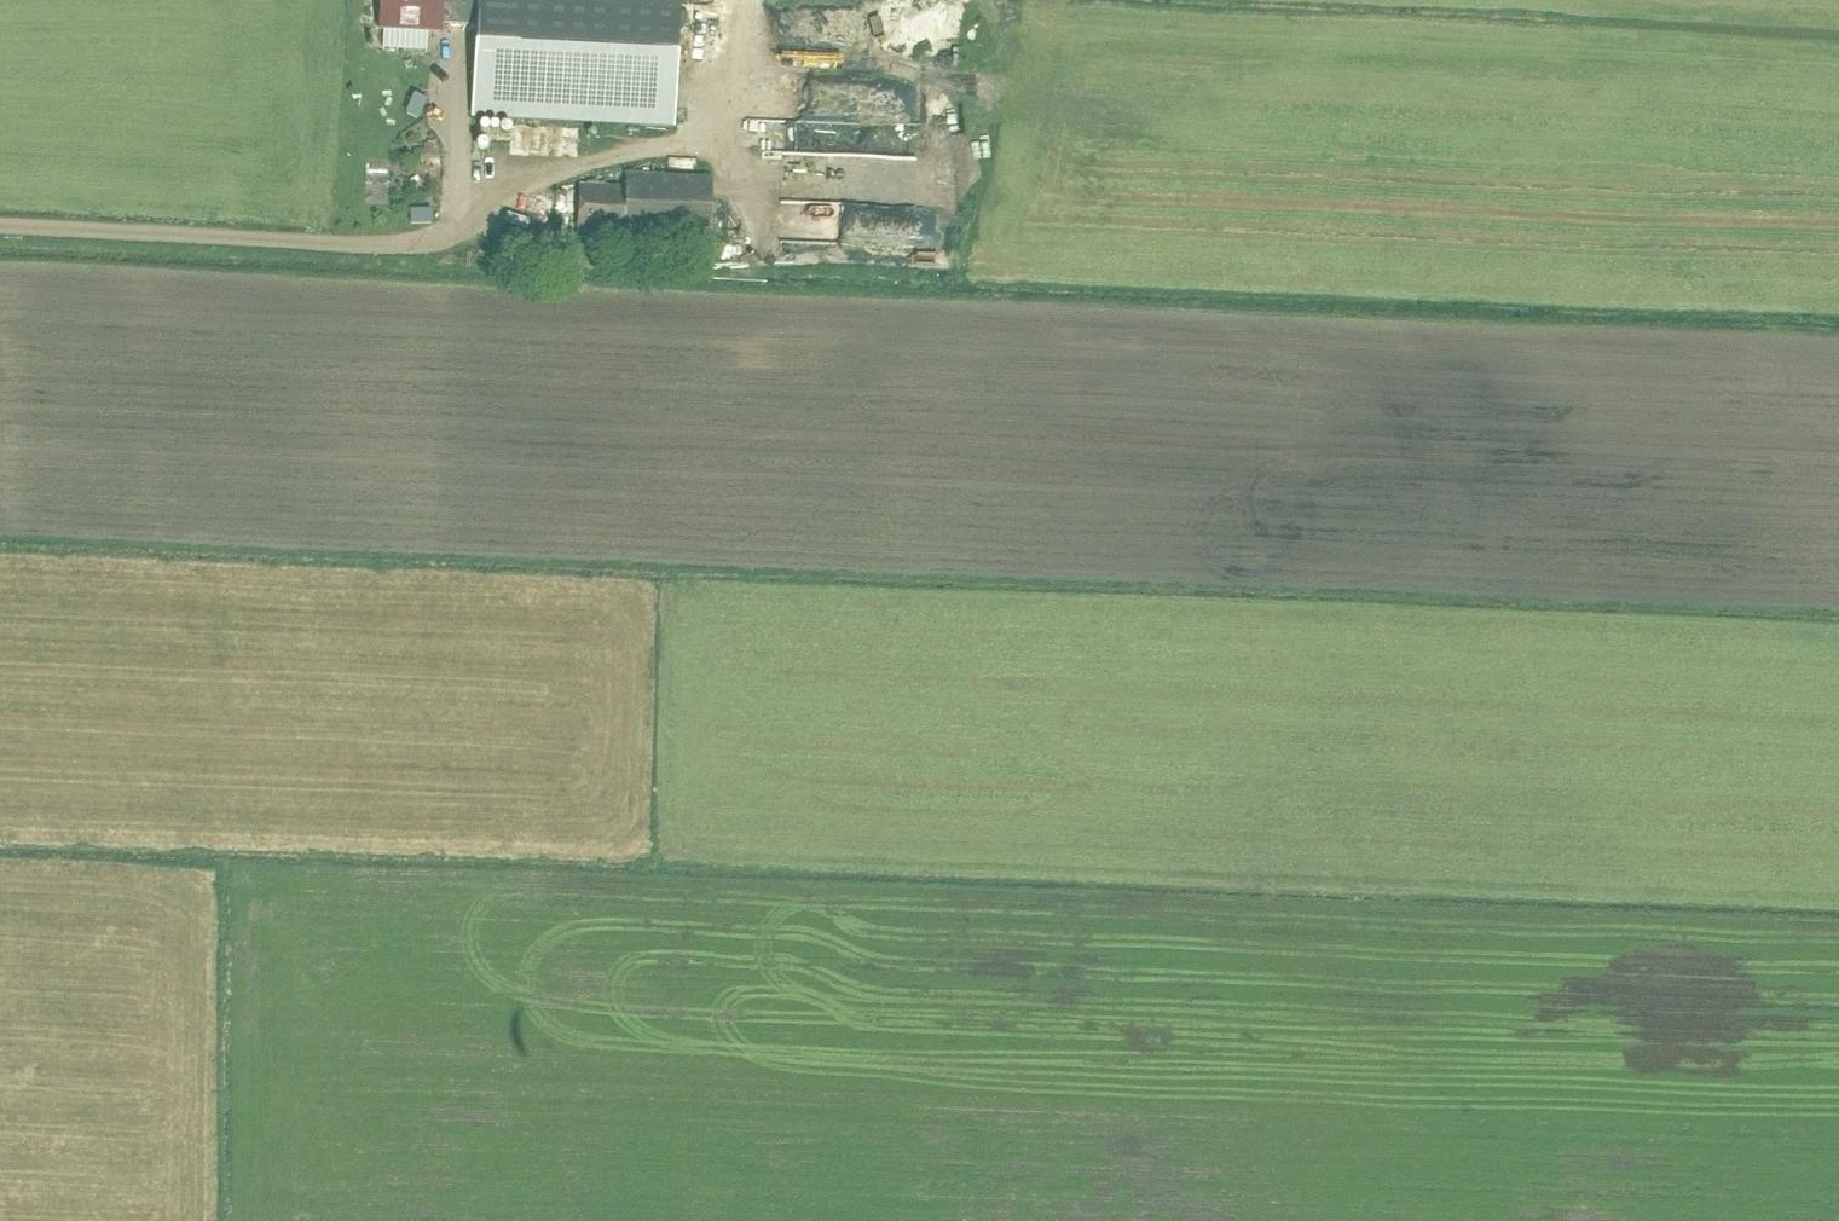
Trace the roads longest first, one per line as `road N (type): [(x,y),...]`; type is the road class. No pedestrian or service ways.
road 1 (track): [(500,205),(389,249),(0,233)]

